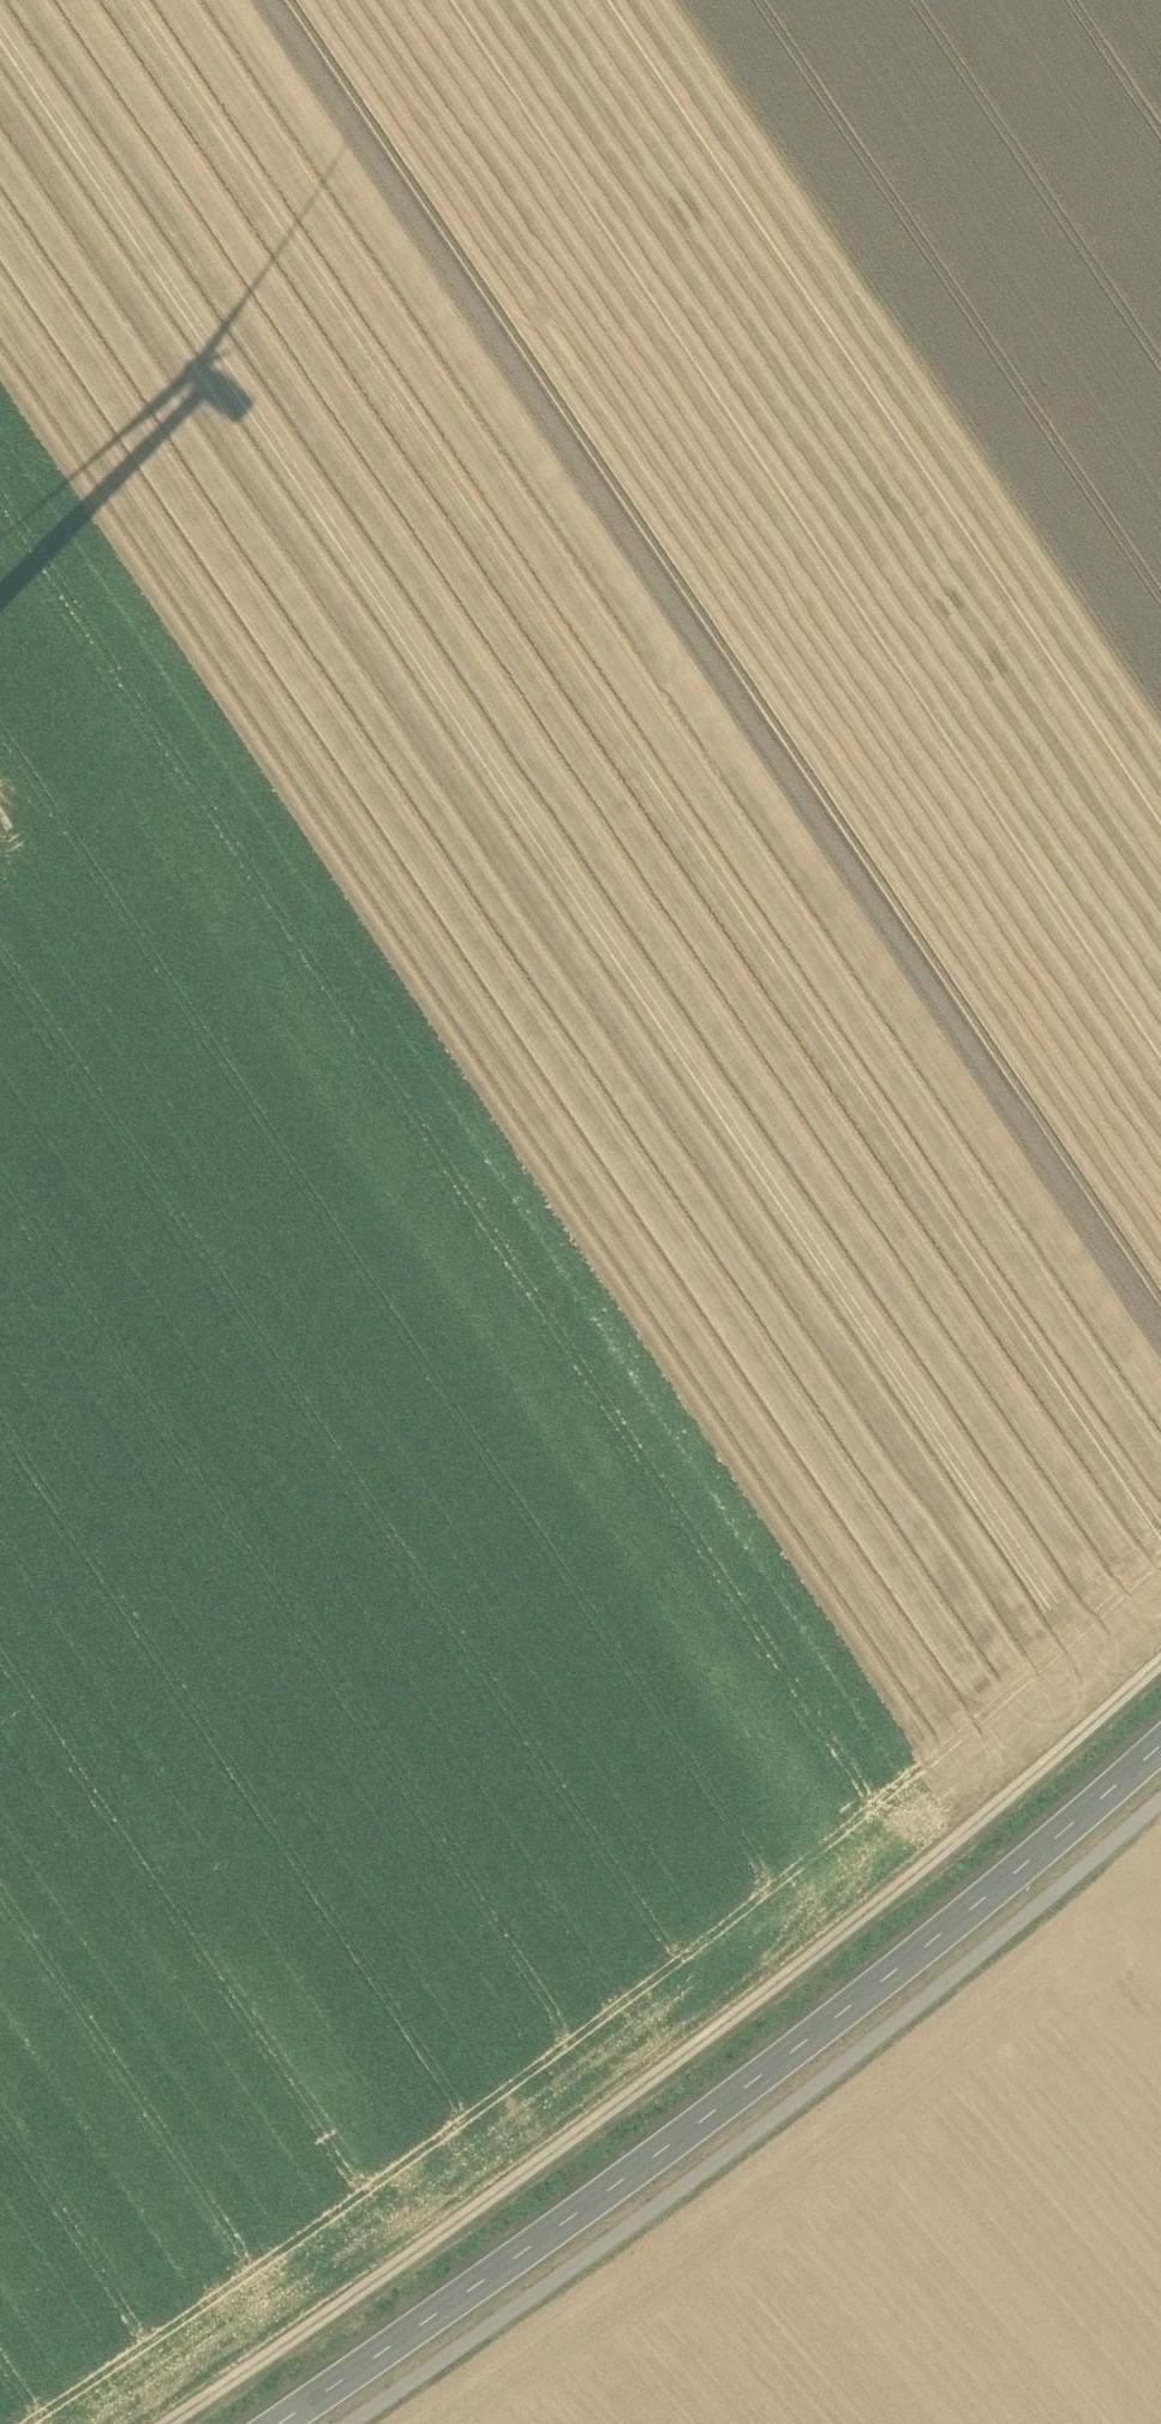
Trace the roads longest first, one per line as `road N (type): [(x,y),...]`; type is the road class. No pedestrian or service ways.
road 1 (track): [(175,2423),(527,2174),(1019,1791),(1160,1662)]
road 2 (secondary): [(278,2423),(795,2053),(1160,1745)]
road 3 (track): [(353,2423),(841,2067),(1160,1804)]

